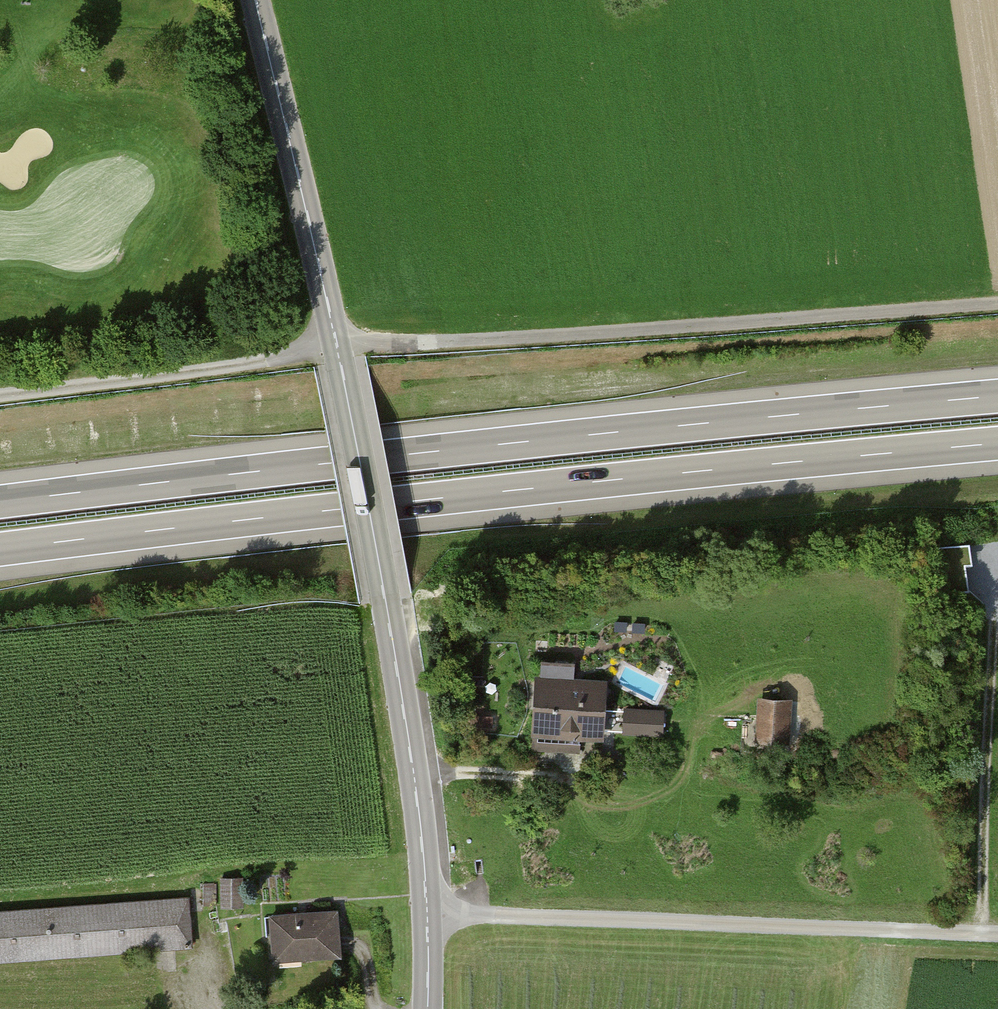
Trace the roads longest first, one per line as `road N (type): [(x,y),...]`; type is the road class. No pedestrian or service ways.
road 1 (motorway): [(997,396),(0,502)]
road 2 (motorway): [(0,549),(997,444)]
road 3 (track): [(0,390),(336,345),(687,332),(997,307)]
road 4 (tertiary): [(336,345),(414,777),(427,1008)]
road 5 (track): [(427,912),(997,932)]
road 6 (track): [(979,932),(996,552)]
road 7 (tertiary): [(336,345),(258,0)]

